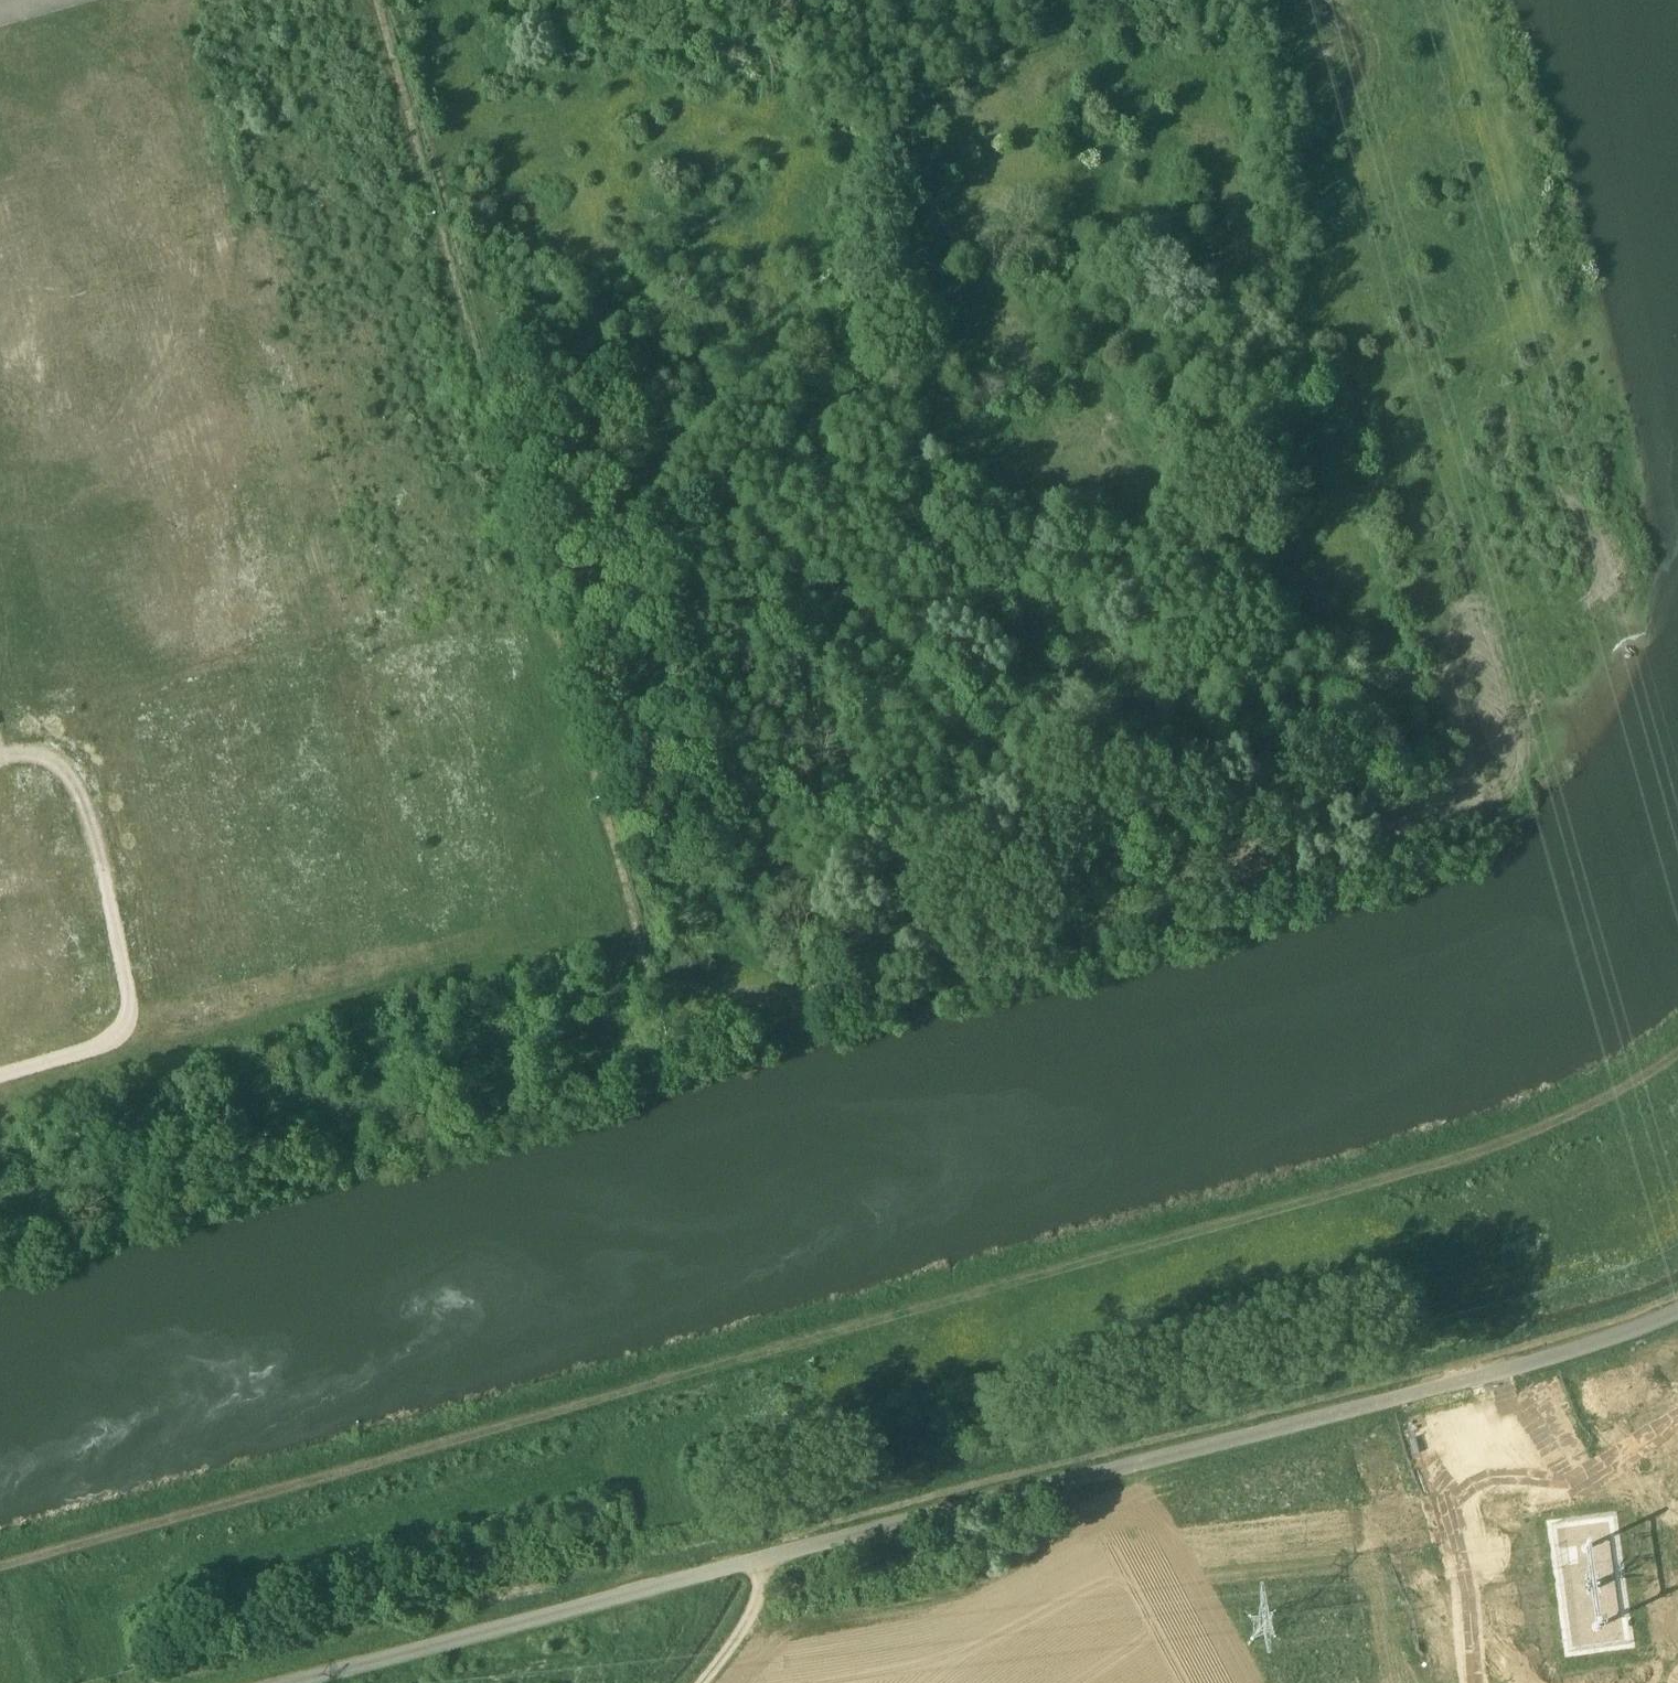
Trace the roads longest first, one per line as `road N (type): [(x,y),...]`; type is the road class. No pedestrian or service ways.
road 1 (unclassified): [(278,1682),(1520,1367),(1677,1313)]
road 2 (track): [(697,1682),(755,1597),(762,1561)]

